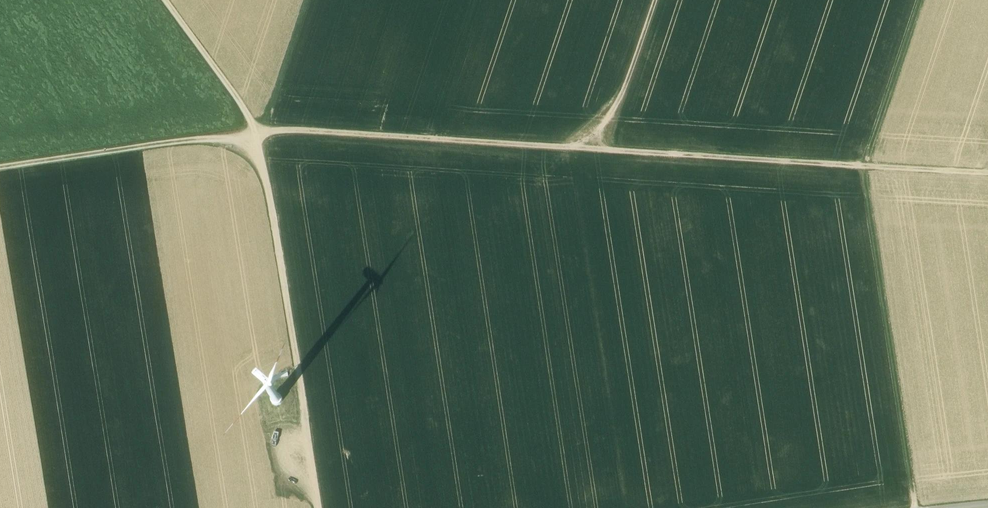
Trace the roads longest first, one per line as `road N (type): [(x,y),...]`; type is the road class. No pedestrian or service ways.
road 1 (track): [(987,173),(258,132)]
road 2 (track): [(258,132),(318,507)]
road 3 (track): [(916,507),(864,165)]
road 4 (track): [(258,132),(0,167)]
road 5 (track): [(921,0),(866,166)]
road 6 (track): [(607,150),(655,0)]
road 7 (track): [(265,131),(307,0)]

